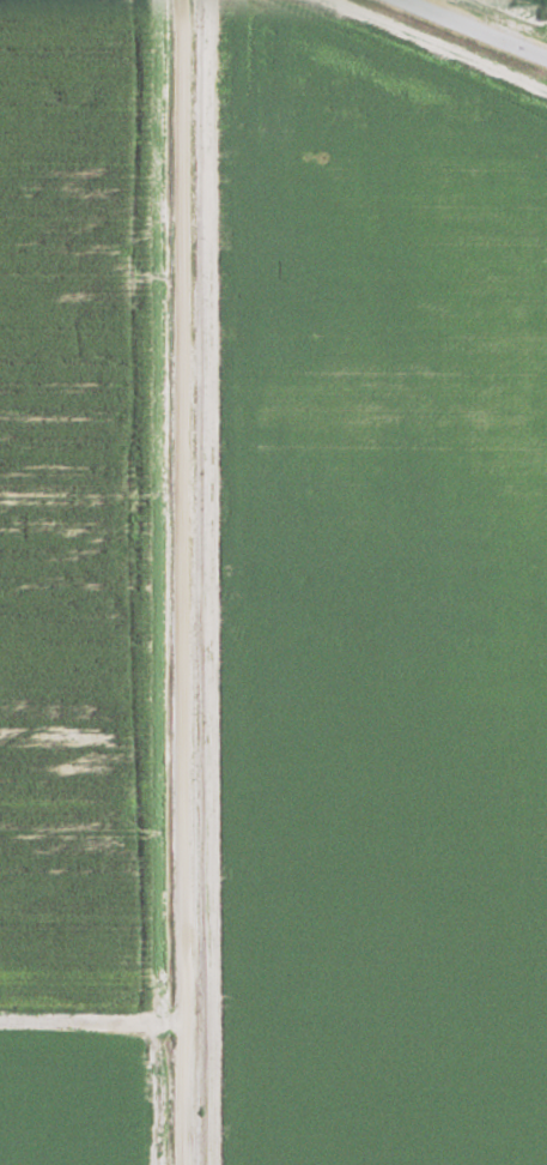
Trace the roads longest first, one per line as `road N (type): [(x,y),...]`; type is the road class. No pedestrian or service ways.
road 1 (residential): [(169,1164),(173,0)]
road 2 (track): [(0,1018),(170,1020)]
road 3 (tertiary): [(546,60),(400,0)]

